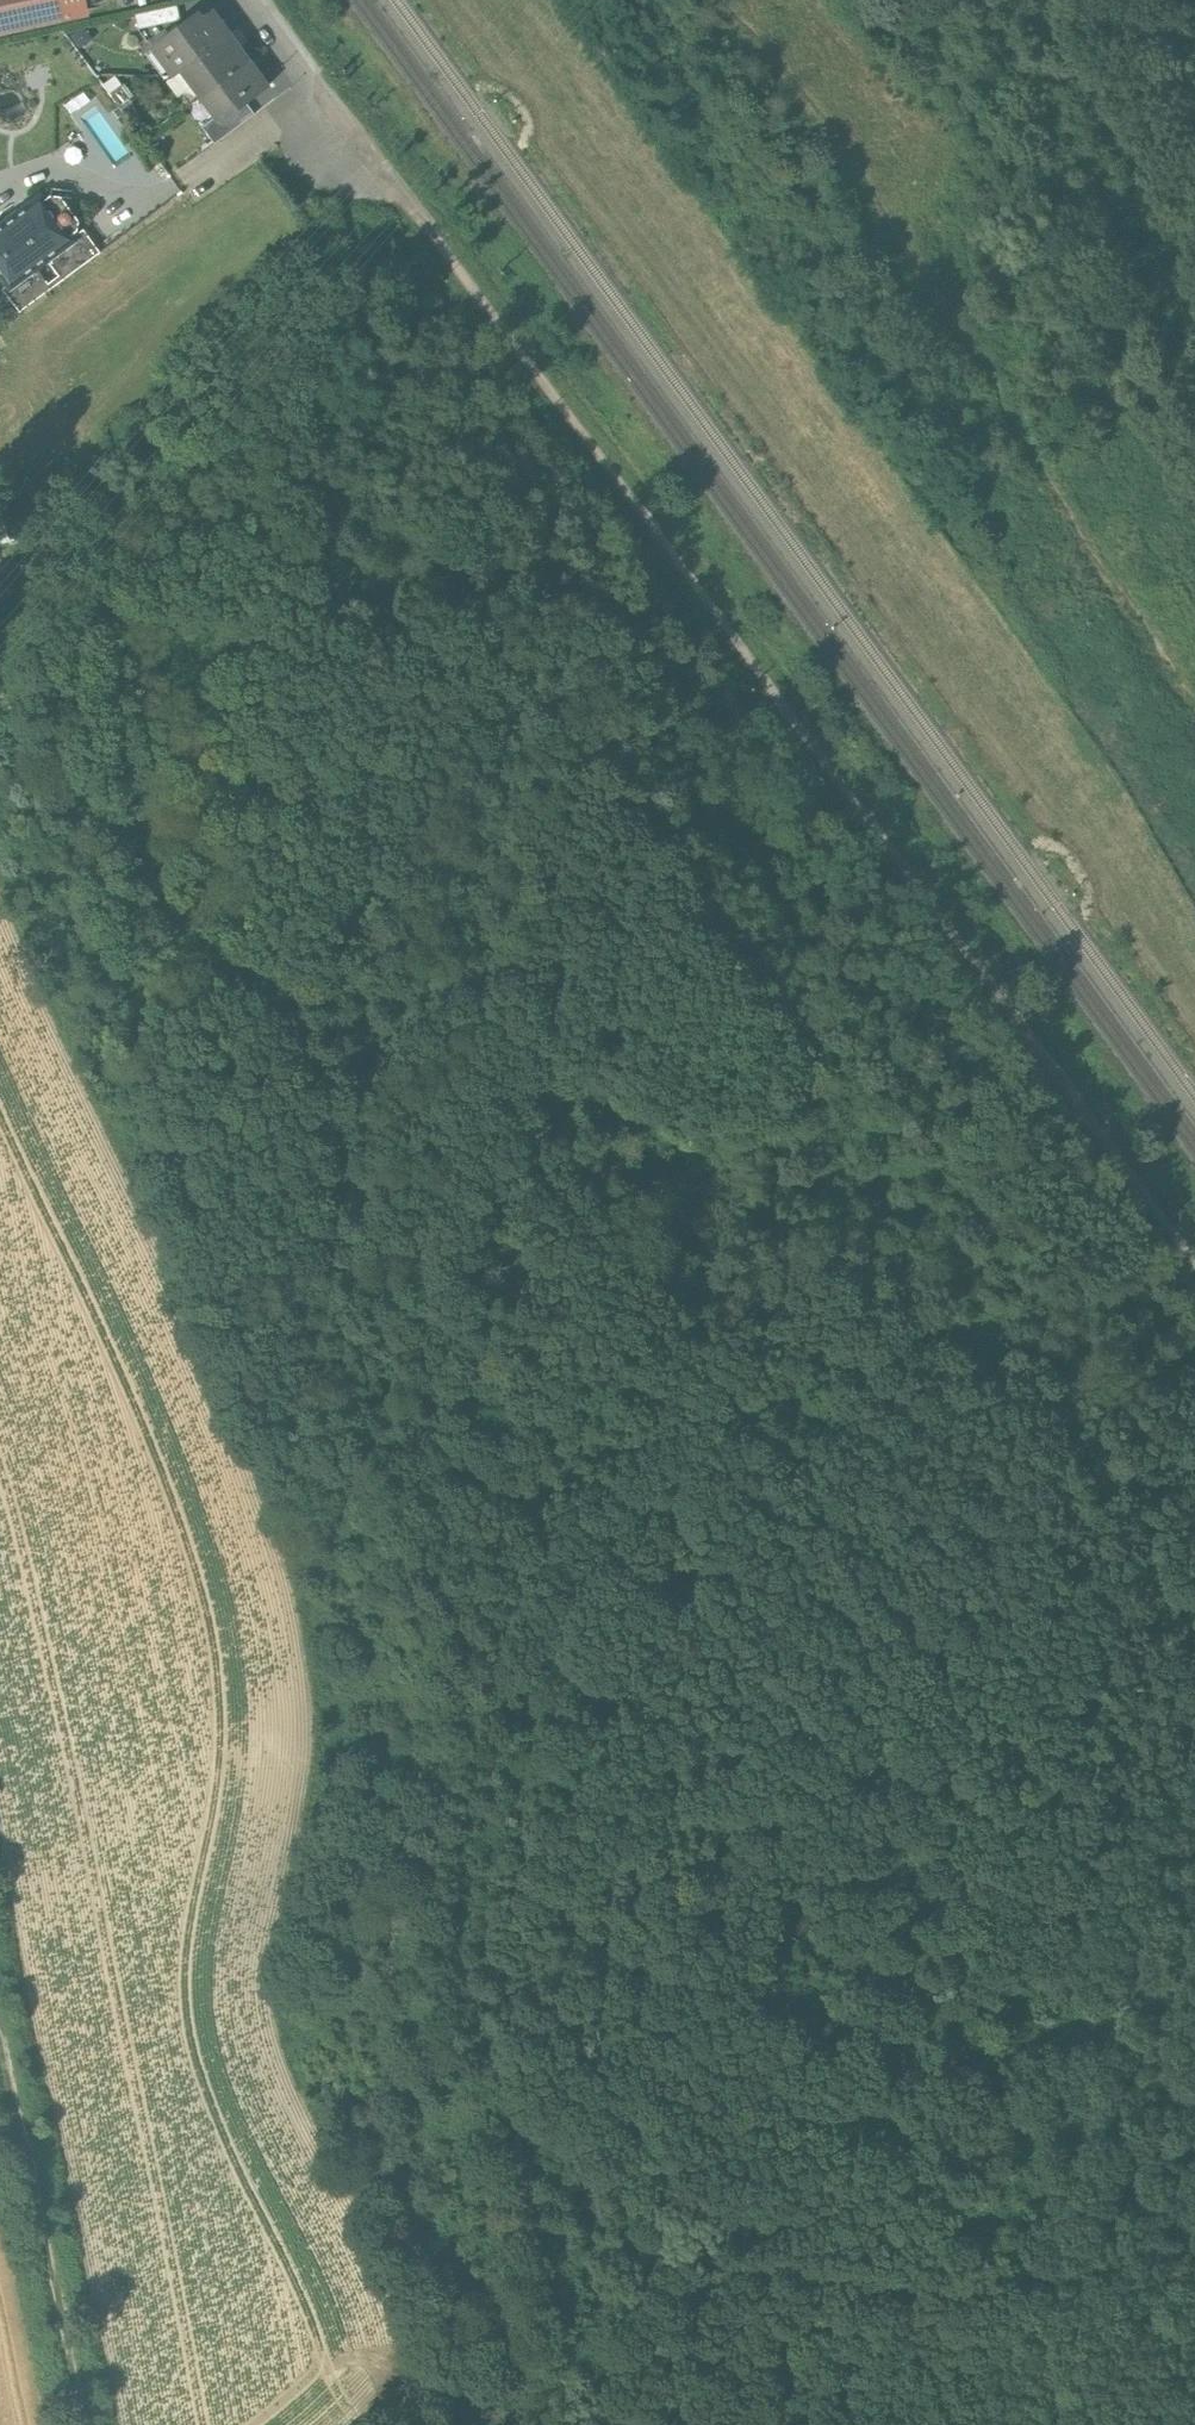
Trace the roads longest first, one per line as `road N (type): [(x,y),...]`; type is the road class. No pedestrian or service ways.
road 1 (track): [(349,157),(389,183),(442,245),(1194,1263)]
road 2 (track): [(0,2081),(84,2424)]
road 3 (residential): [(244,0),(349,157)]

